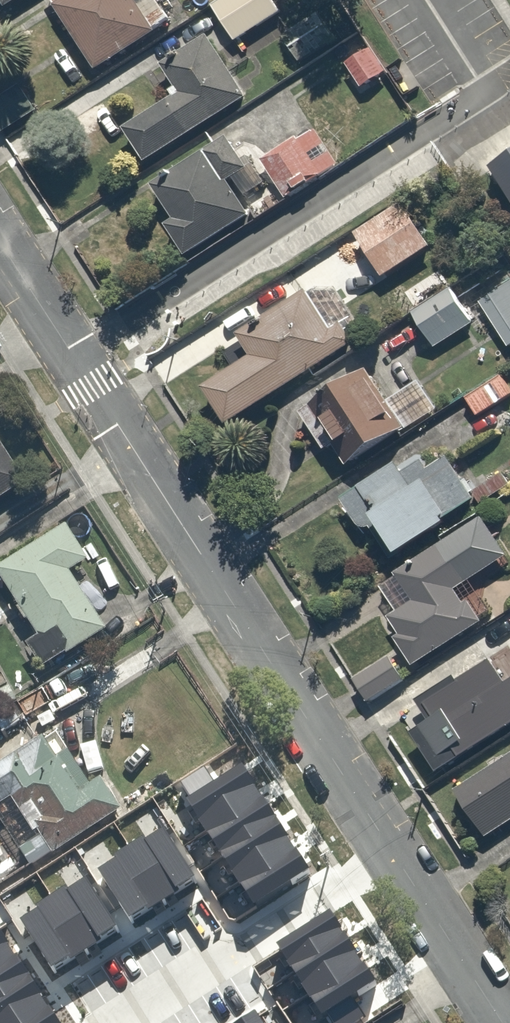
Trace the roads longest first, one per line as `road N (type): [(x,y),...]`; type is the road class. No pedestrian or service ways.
road 1 (residential): [(0,240),(502,1022)]

